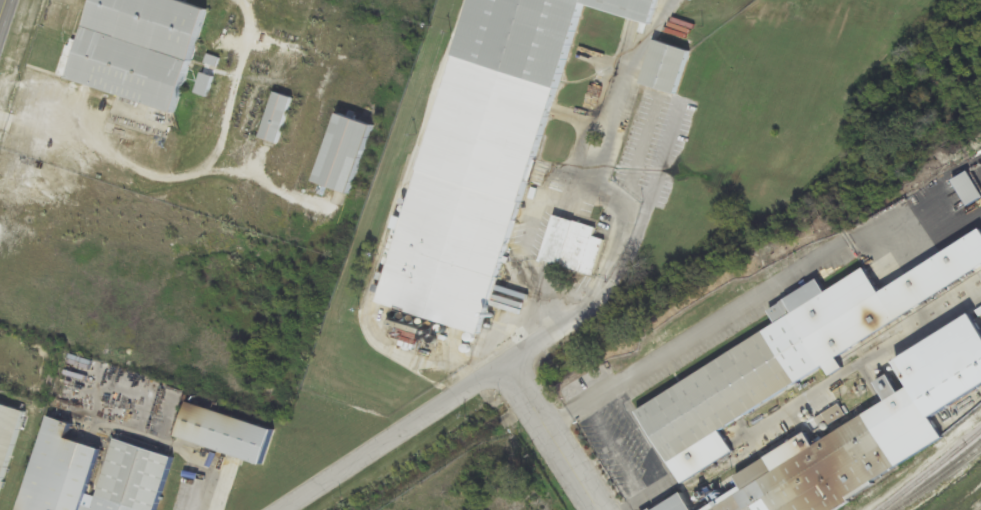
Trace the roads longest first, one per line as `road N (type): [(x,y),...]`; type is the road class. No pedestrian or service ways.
road 1 (residential): [(316,509),(522,378)]
road 2 (residential): [(522,378),(603,509)]

